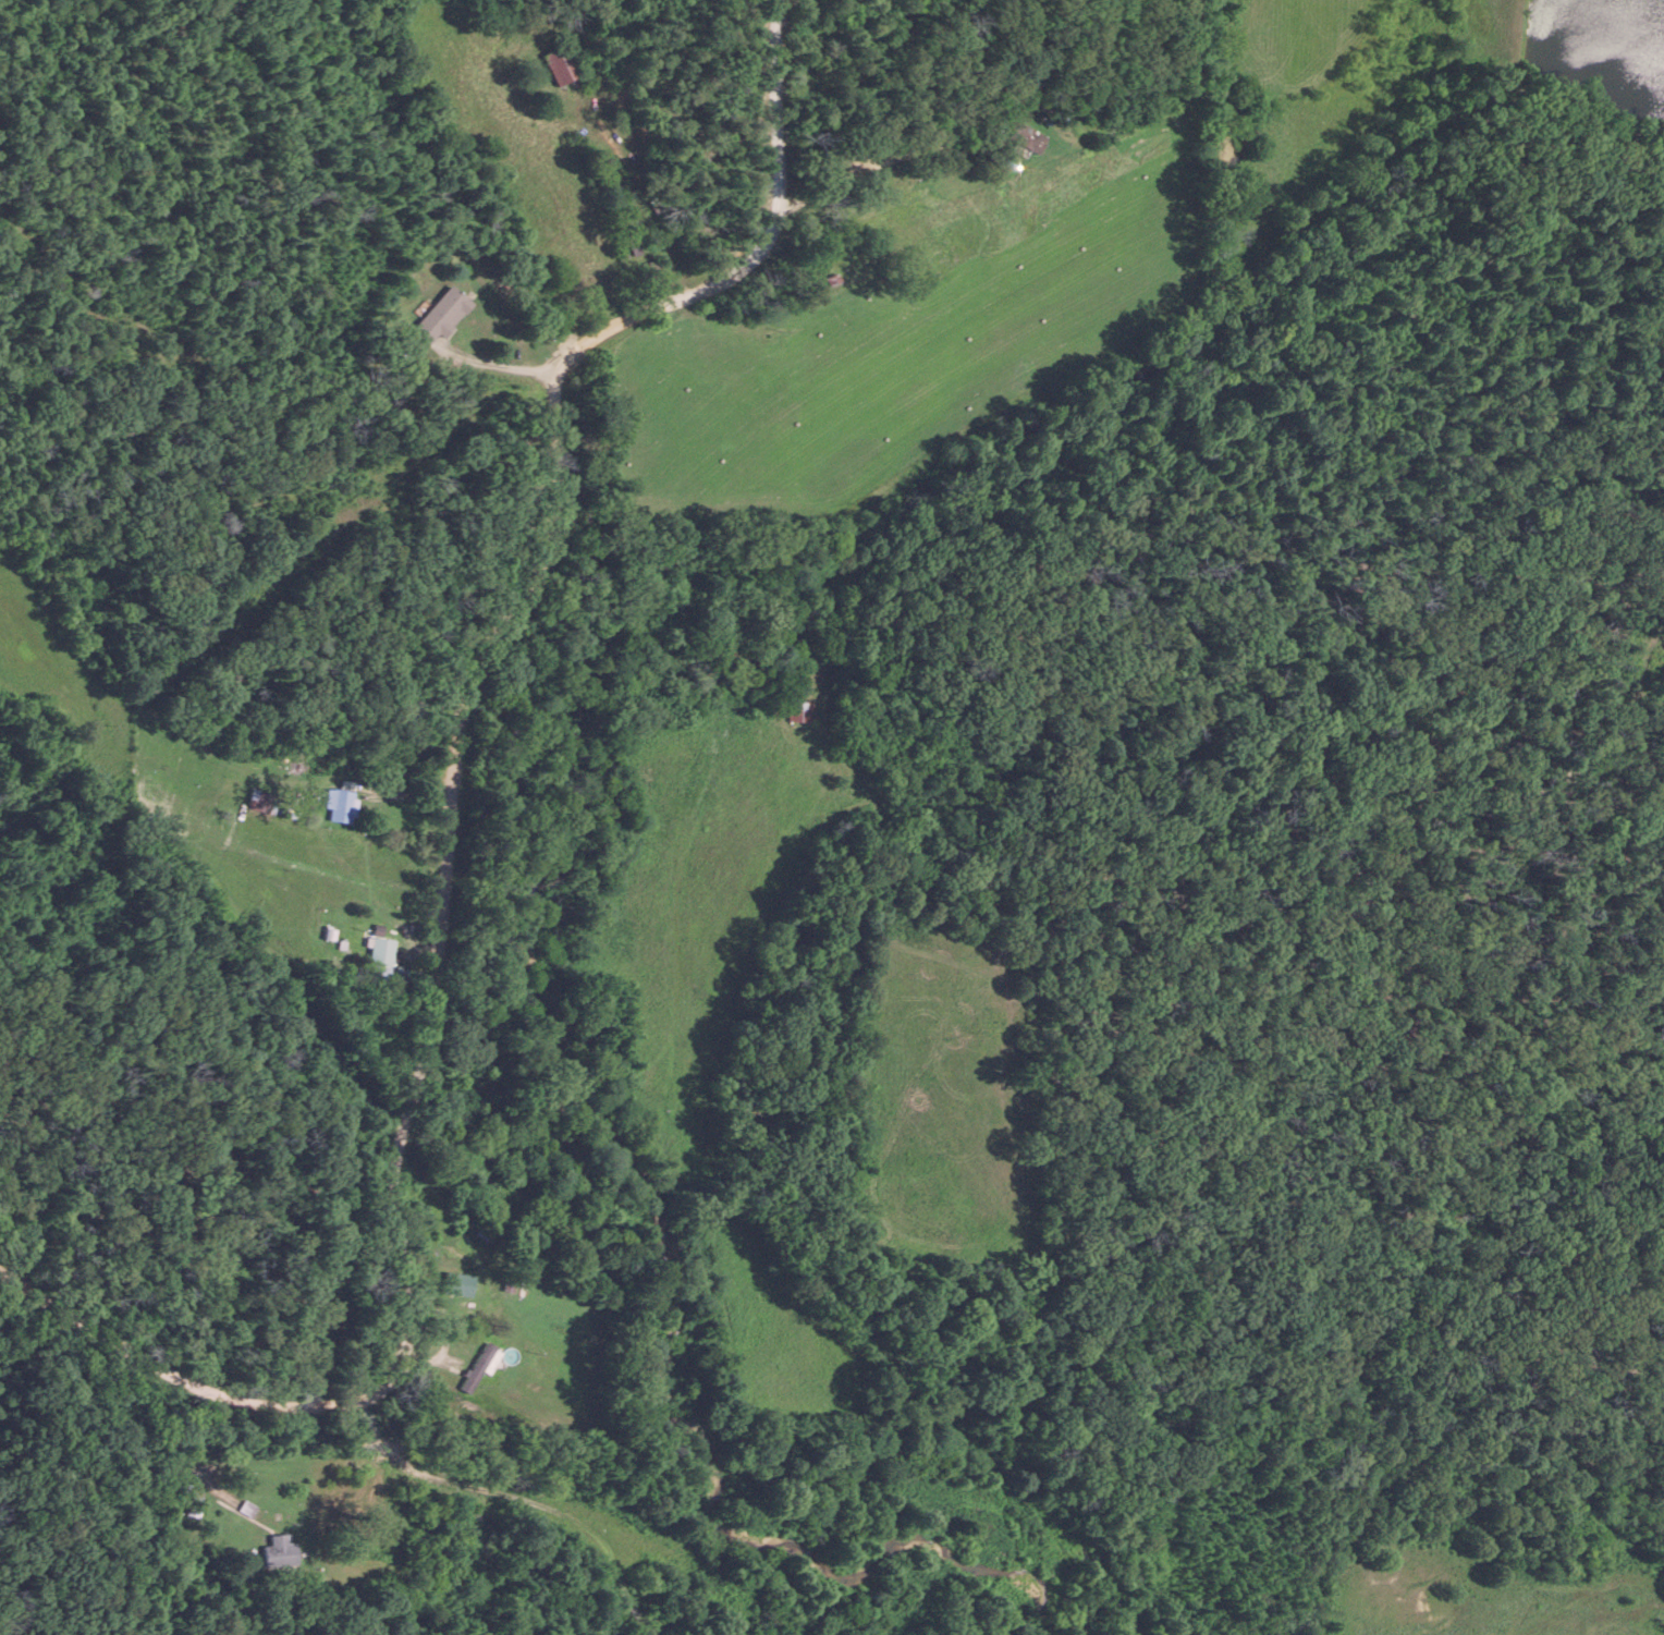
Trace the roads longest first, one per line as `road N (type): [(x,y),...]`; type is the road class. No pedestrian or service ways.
road 1 (residential): [(0,1267),(205,1391),(315,1412),(365,1401),(384,1384),(403,1337),(397,1154),(432,1022),(461,734),(488,644),(547,556),(556,522),(559,376),(575,347),(721,280),(775,234),(783,0)]

